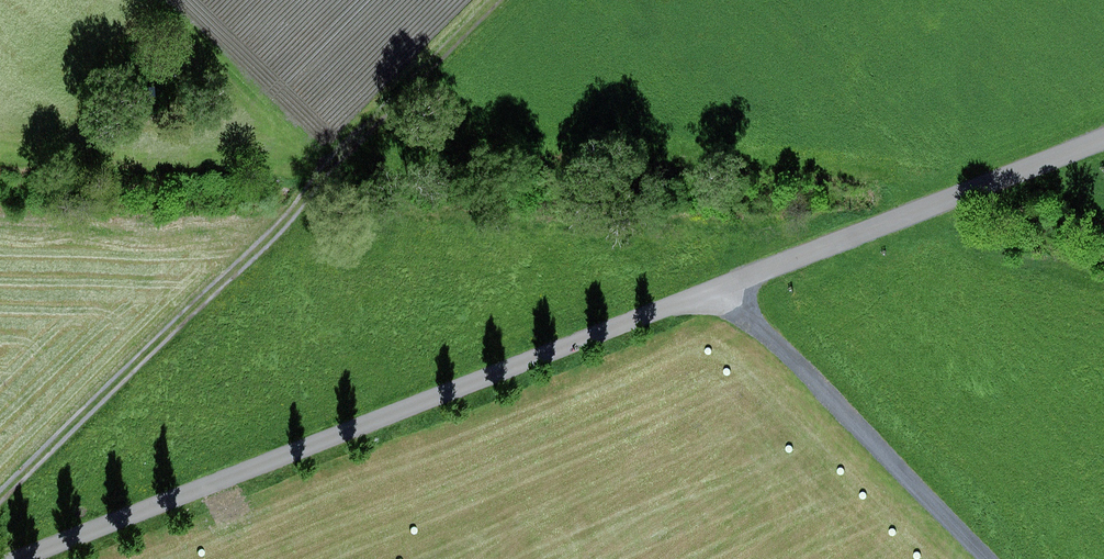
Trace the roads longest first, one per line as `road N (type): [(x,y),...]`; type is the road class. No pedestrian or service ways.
road 1 (unclassified): [(1103,140),(25,558)]
road 2 (track): [(0,498),(266,241),(494,0)]
road 3 (track): [(720,290),(787,348),(990,558)]

